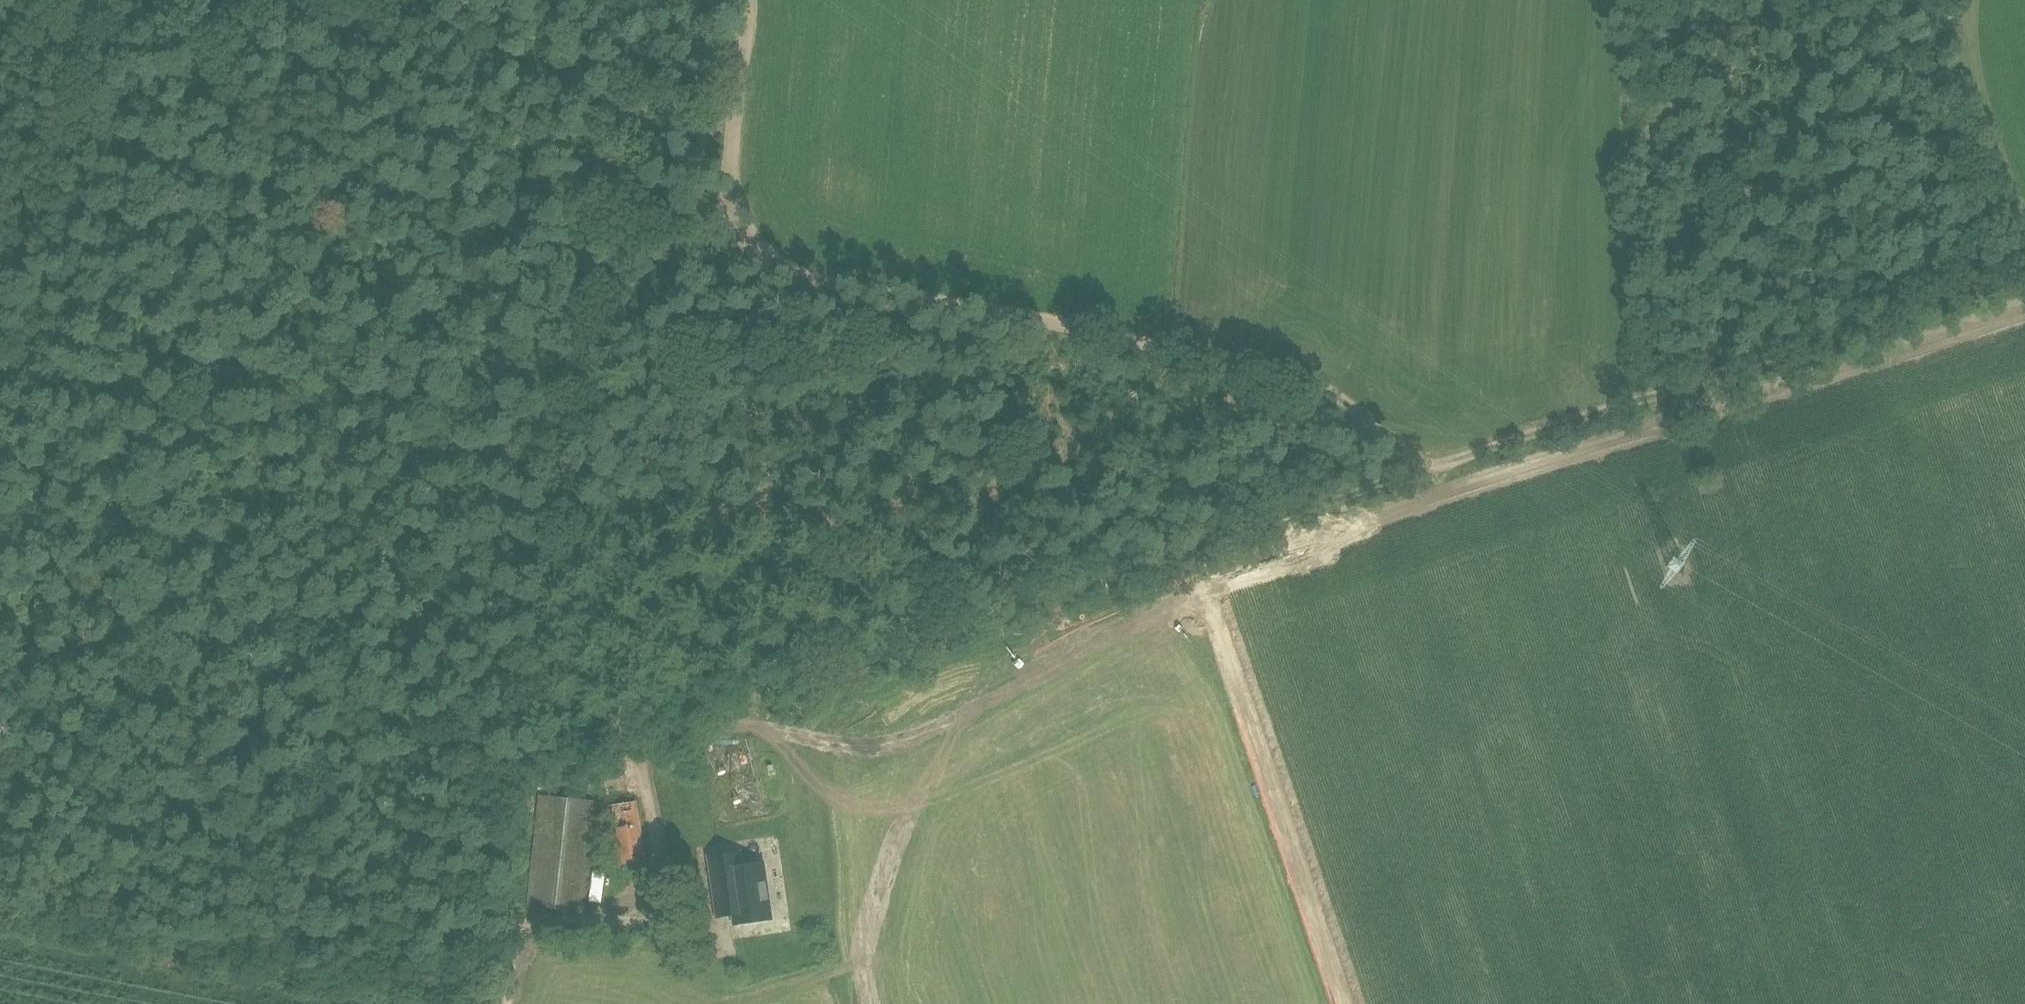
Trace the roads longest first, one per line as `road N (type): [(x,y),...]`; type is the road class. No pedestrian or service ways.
road 1 (track): [(515,912),(658,924),(662,885),(643,755),(683,728),(787,679),(1408,475)]
road 2 (track): [(744,0),(735,190),(744,230),(772,266),(1287,375),(1336,396),(1408,457),(1434,466)]
road 3 (track): [(2024,273),(1408,475)]
road 4 (track): [(385,0),(348,15),(293,18),(127,0)]

